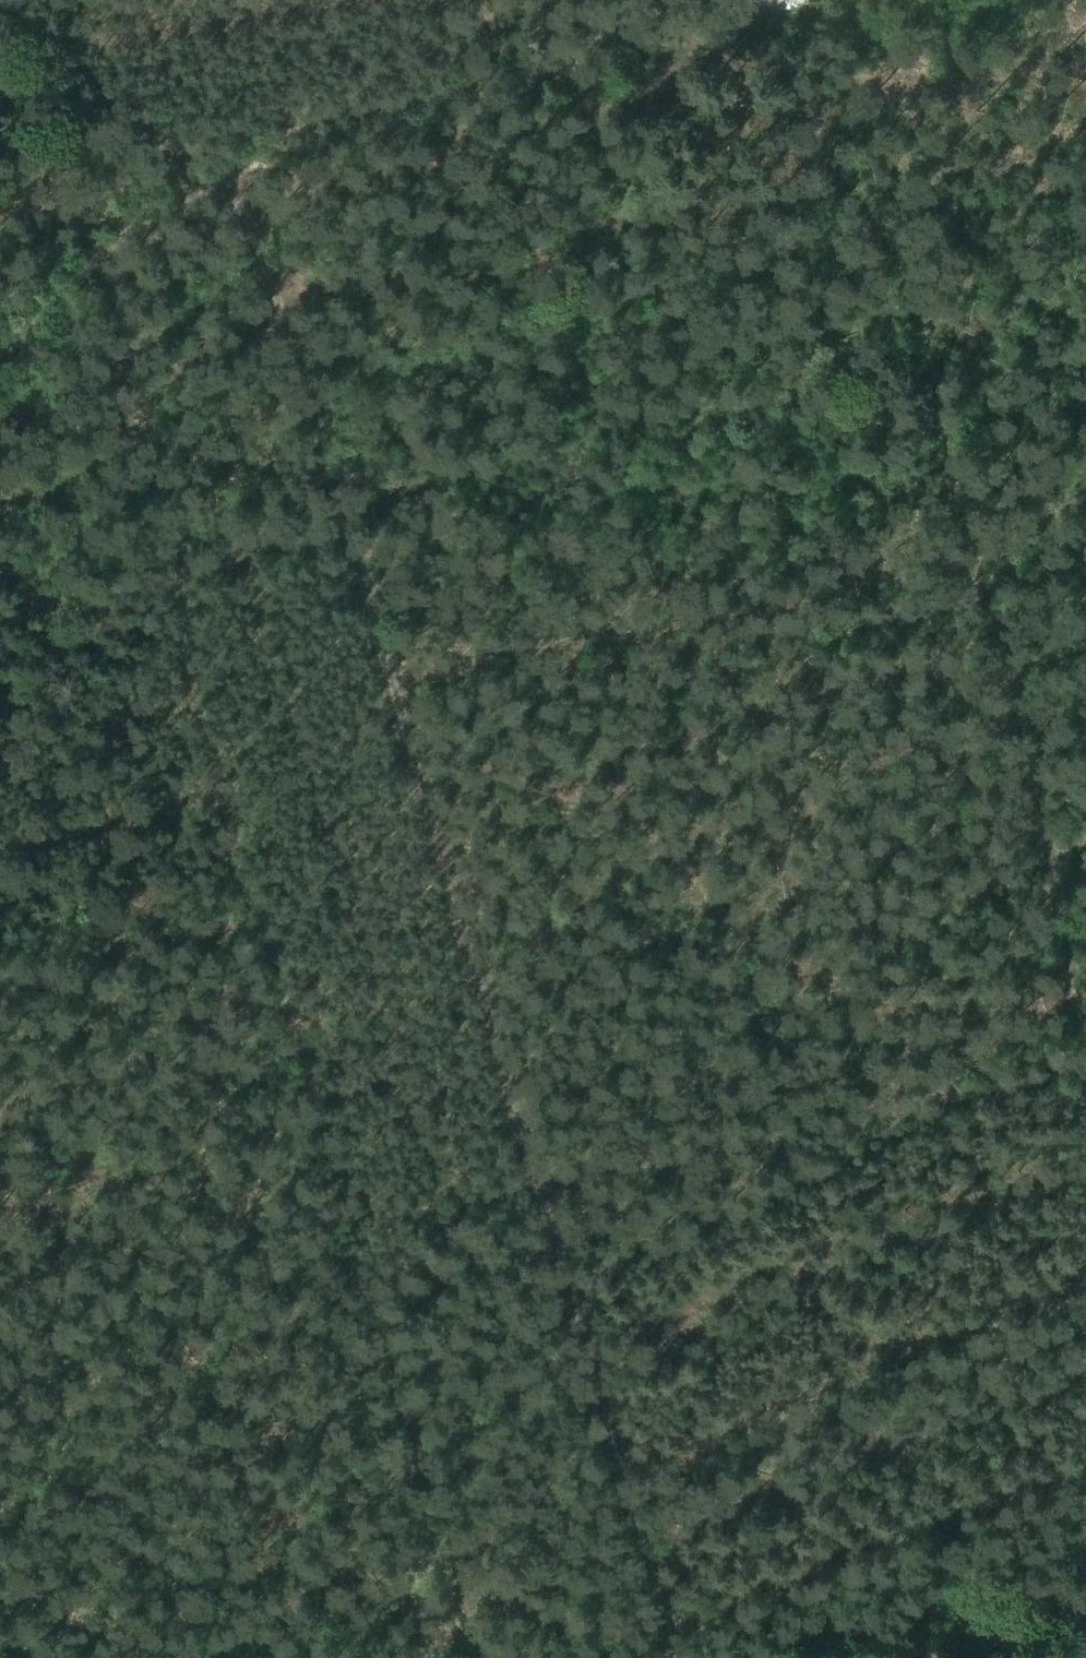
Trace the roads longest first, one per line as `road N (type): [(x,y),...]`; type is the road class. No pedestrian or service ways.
road 1 (track): [(0,354),(171,202),(225,195),(251,217),(673,1657)]
road 2 (track): [(938,1657),(1085,1614)]

